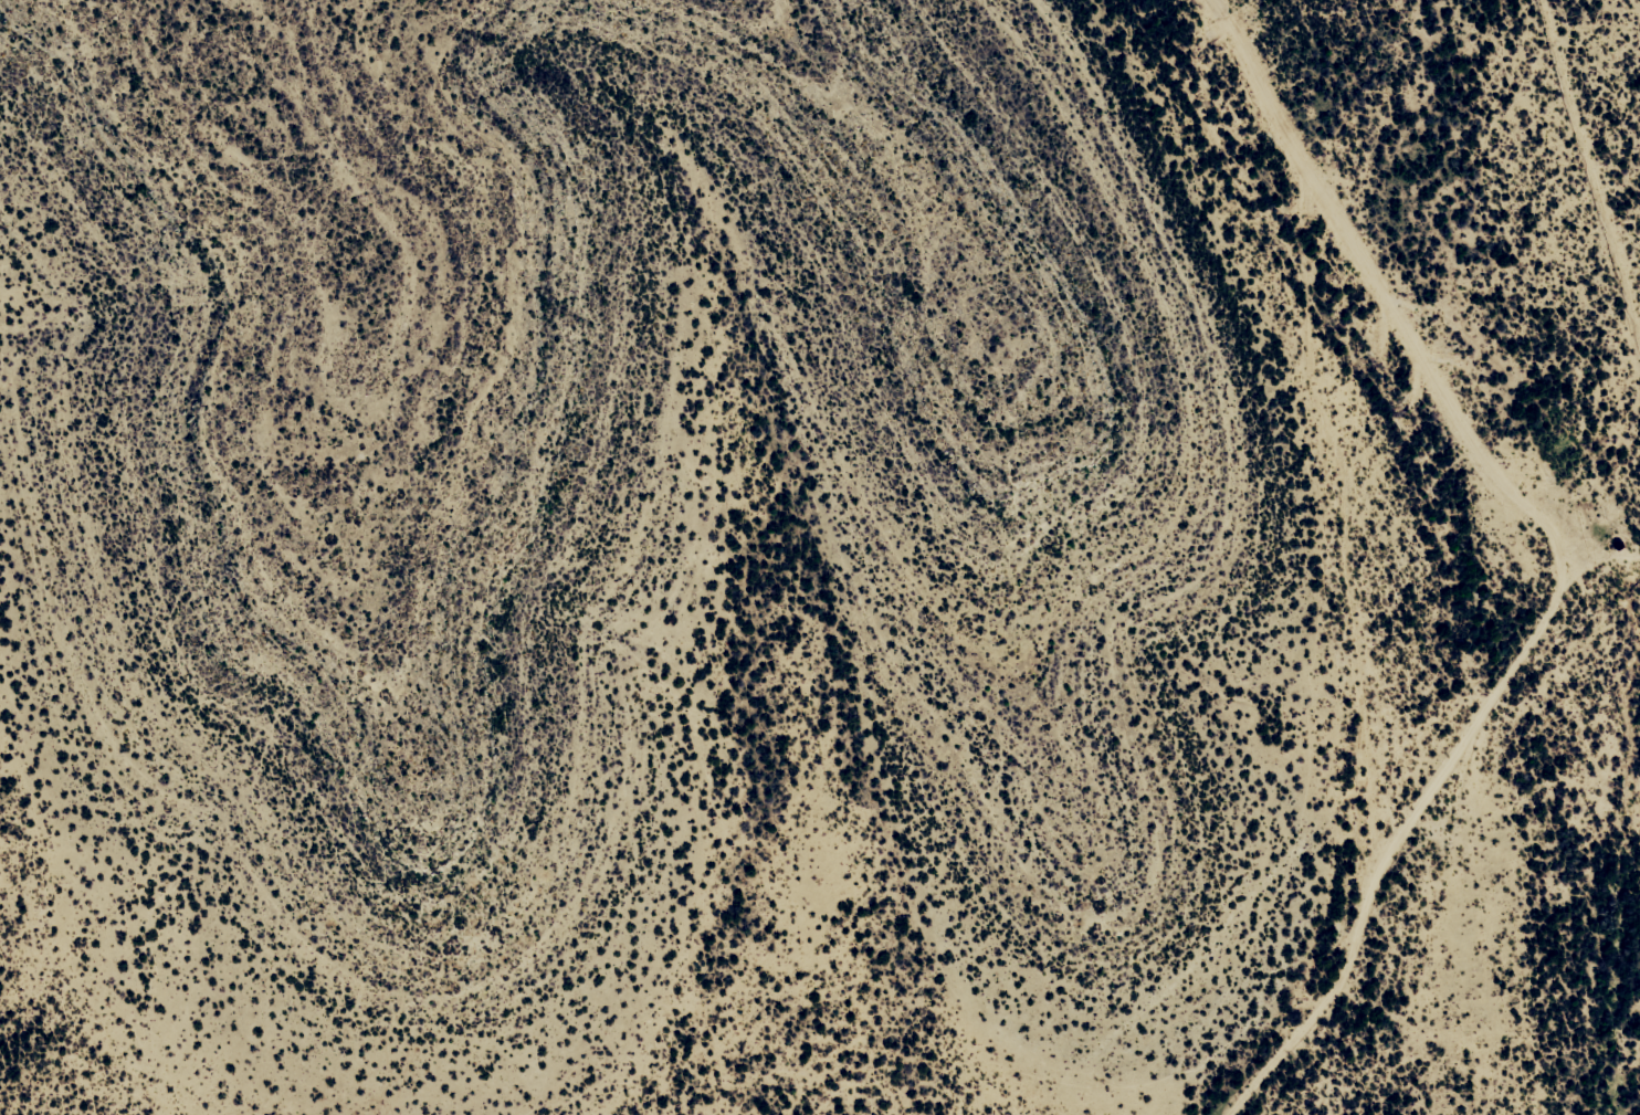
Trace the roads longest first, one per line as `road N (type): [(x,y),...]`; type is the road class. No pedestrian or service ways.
road 1 (track): [(1191,0),(1320,259),(1512,506),(1538,567),(1522,638),(1423,792),(1364,852),(1353,891),(1315,935),(1215,1114)]

